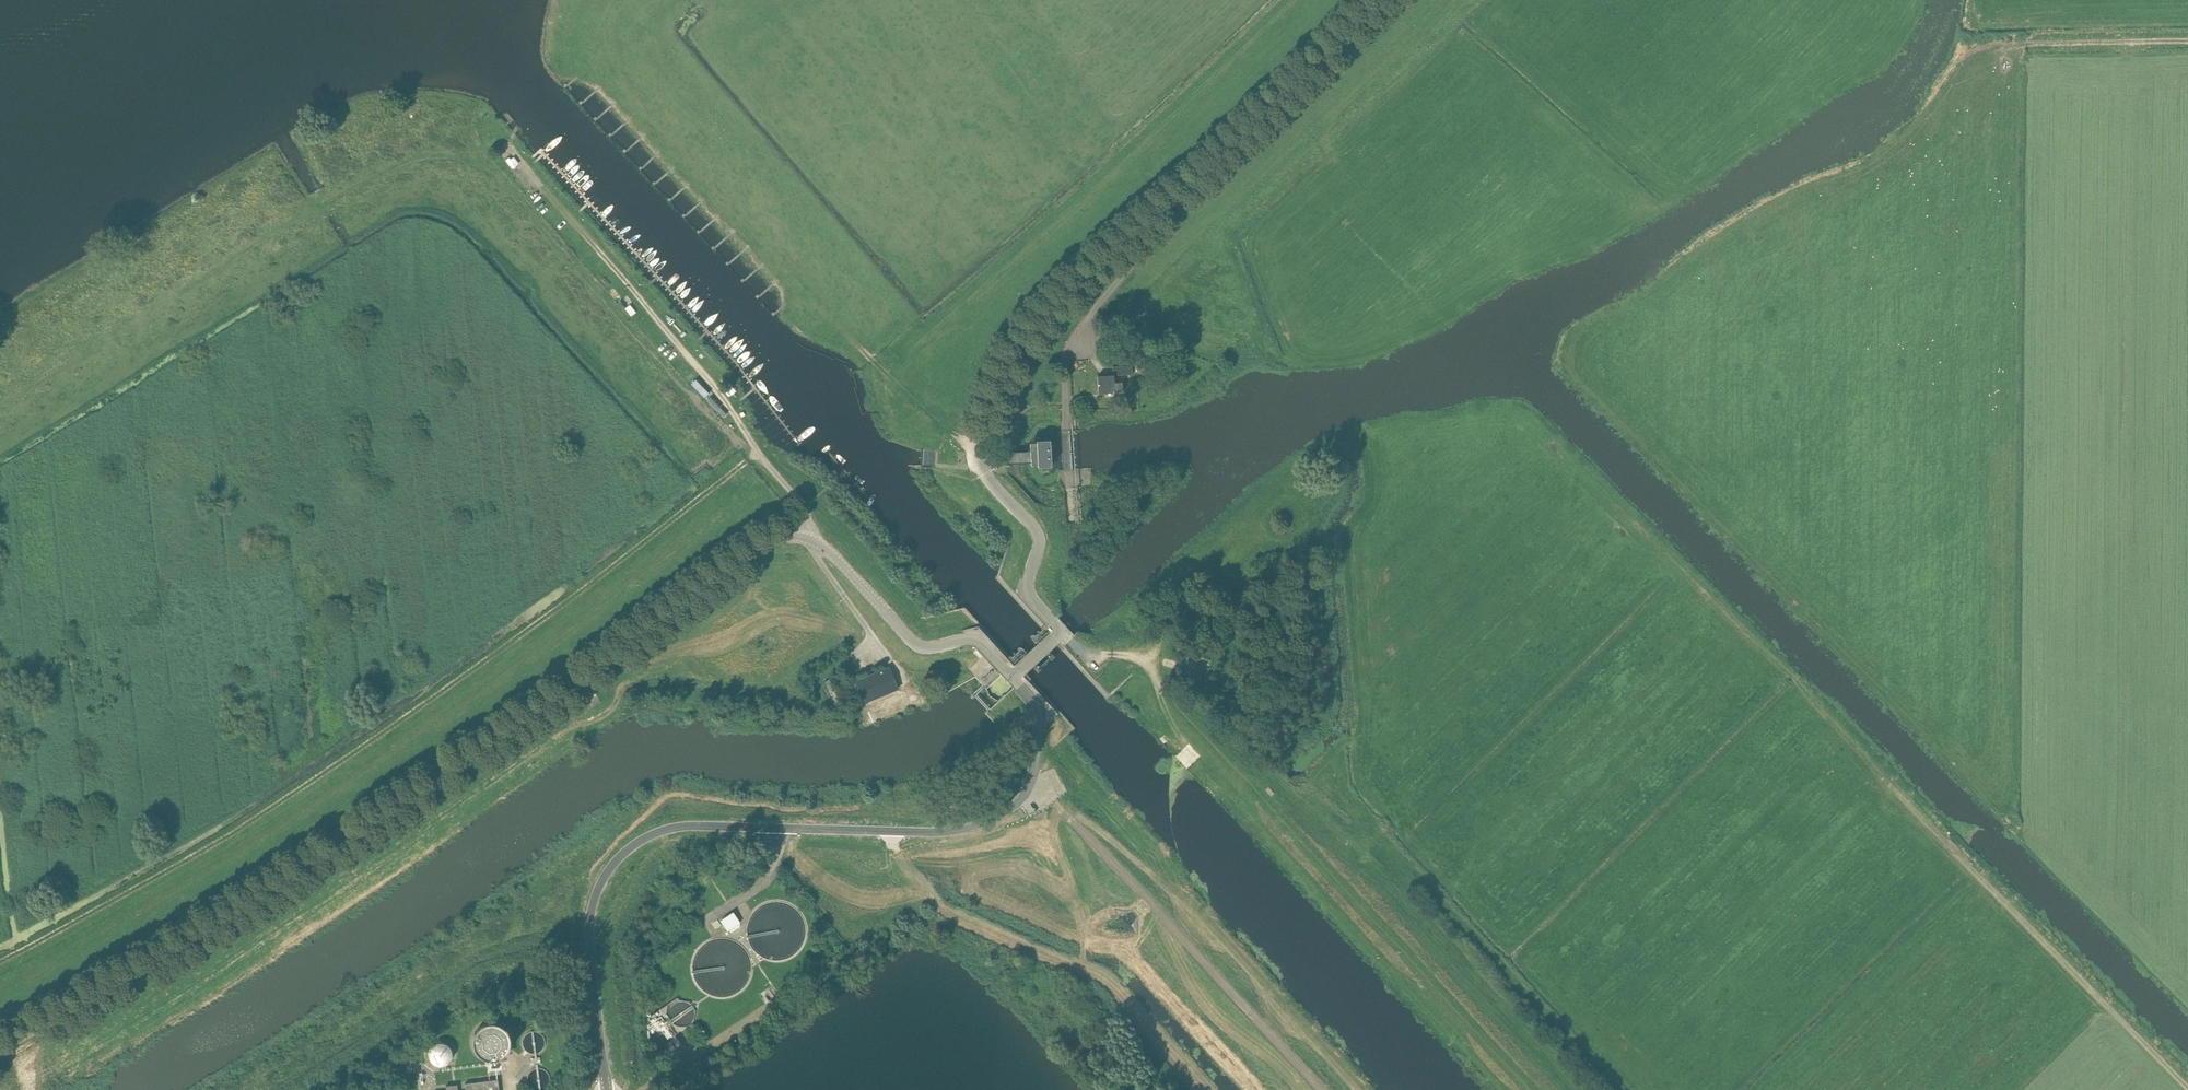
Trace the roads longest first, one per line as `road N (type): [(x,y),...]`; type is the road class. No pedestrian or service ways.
road 1 (tertiary): [(17,1039),(408,798),(775,538),(818,543),(916,646),(977,639),(1013,676)]
road 2 (tertiary): [(1013,676),(1059,633),(1027,593),(1037,537),(979,459),(986,407),(1006,364),(1061,296),(1380,0)]
road 3 (tertiary): [(610,1089),(589,926),(601,879),(622,856),(683,826),(934,833),(1001,815),(1028,789),(1041,715),(1013,676)]
road 4 (unclassified): [(2187,1088),(1894,789)]
road 5 (unclassified): [(2033,44),(2187,42)]

